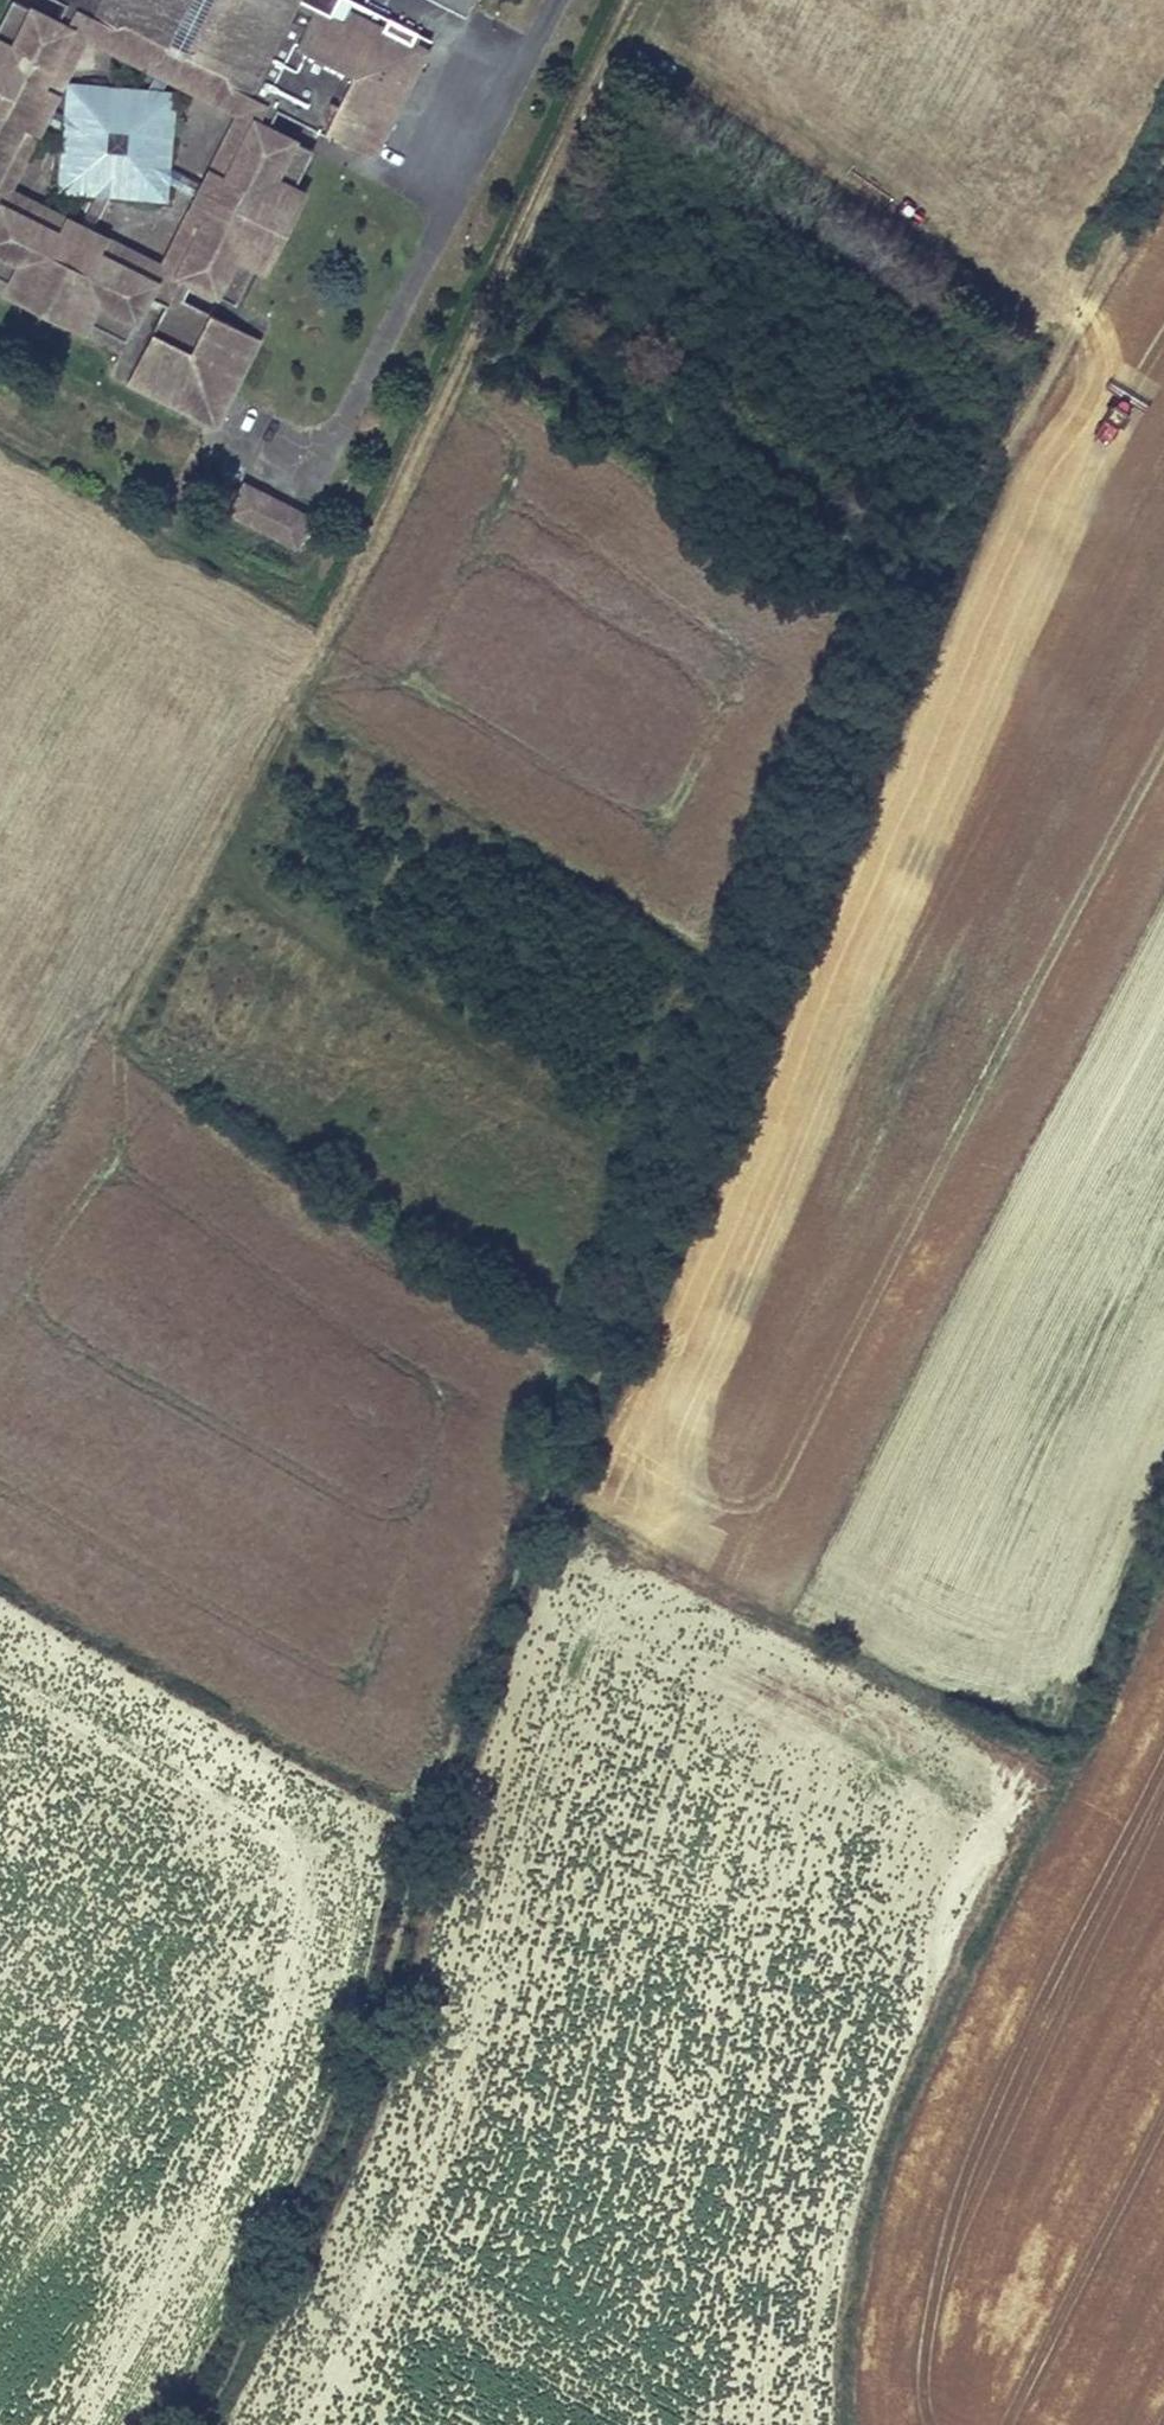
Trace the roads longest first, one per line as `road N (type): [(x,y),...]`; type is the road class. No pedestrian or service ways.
road 1 (track): [(136,1020),(366,572),(642,0)]

